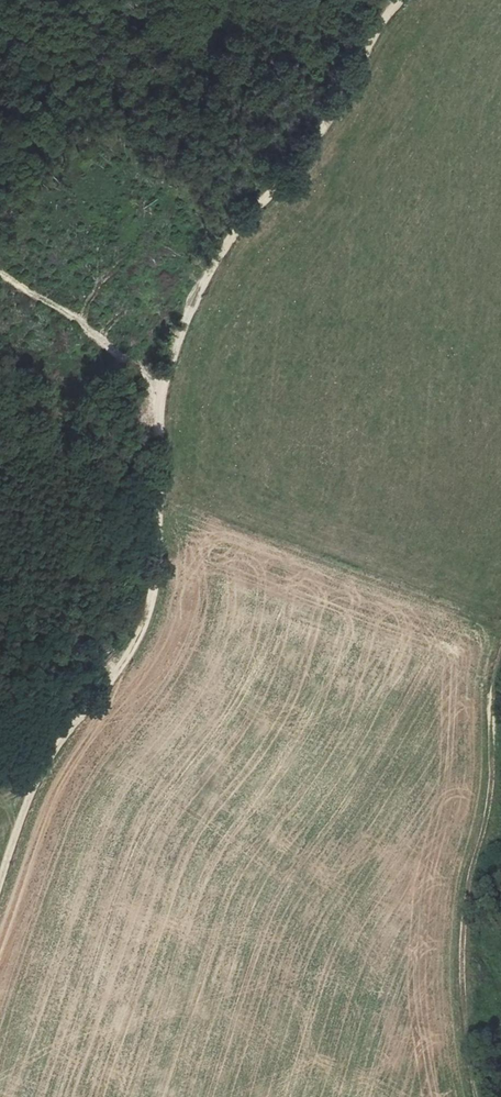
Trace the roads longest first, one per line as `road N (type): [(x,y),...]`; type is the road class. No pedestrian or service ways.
road 1 (track): [(0,890),(36,785),(146,627),(158,569),(166,388),(189,322),(222,261),(288,177),(404,0)]
road 2 (track): [(500,787),(469,886),(482,1096)]
road 3 (track): [(0,271),(166,388)]

